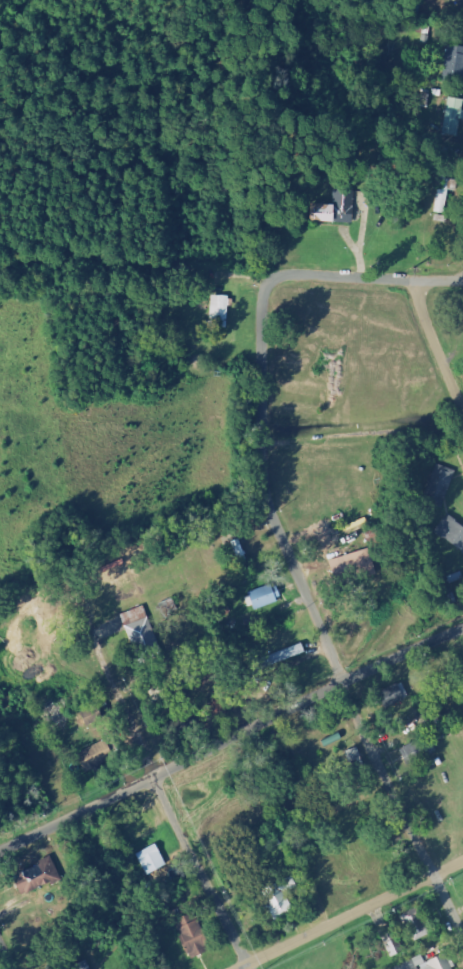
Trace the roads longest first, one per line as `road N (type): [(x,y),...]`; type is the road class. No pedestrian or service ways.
road 1 (residential): [(462,938),(351,704),(269,486),(265,283)]
road 2 (residential): [(0,858),(152,774),(462,634)]
road 3 (residential): [(258,968),(462,865)]
road 4 (residential): [(248,968),(152,774)]
road 5 (residential): [(462,281),(265,283)]
road 6 (residential): [(462,408),(413,282)]

